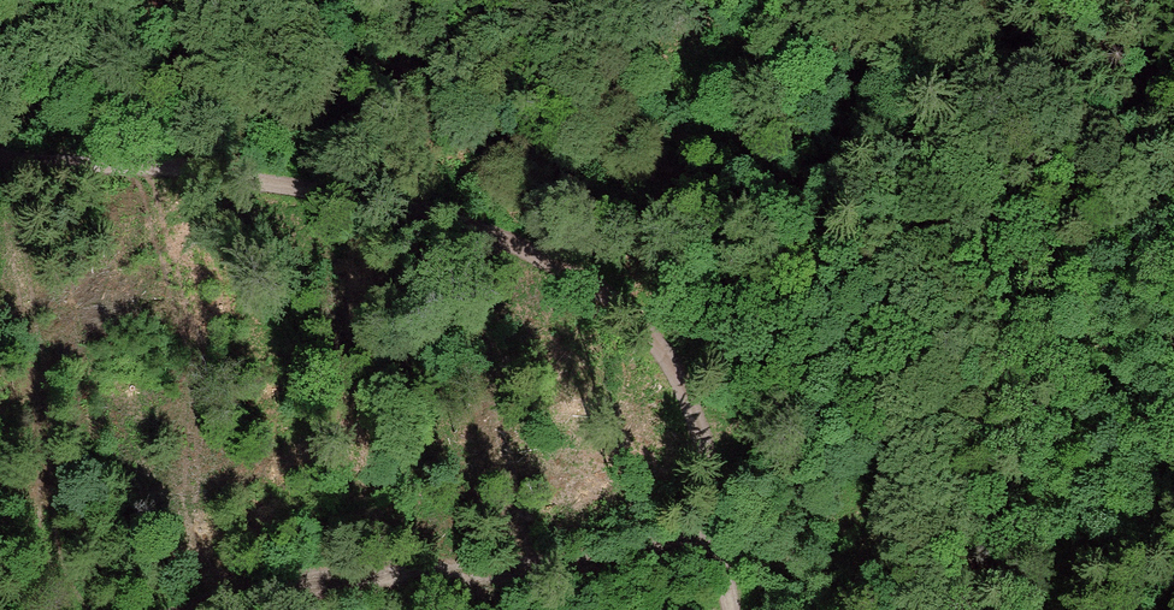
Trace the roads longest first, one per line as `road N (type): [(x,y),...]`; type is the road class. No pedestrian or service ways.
road 1 (track): [(0,158),(164,167),(402,206),(499,241),(626,309),(682,380),(709,462),(732,609)]
road 2 (track): [(719,529),(640,552),(366,580)]

